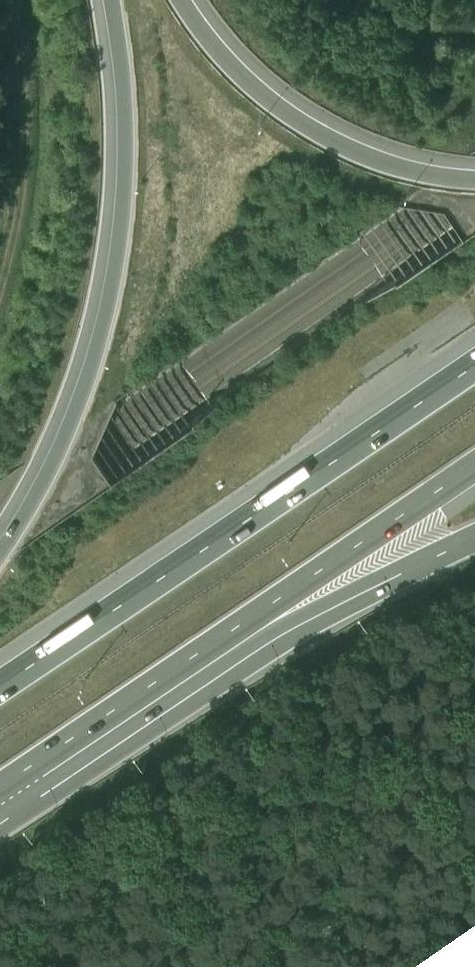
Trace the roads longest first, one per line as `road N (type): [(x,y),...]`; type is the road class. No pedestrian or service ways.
road 1 (motorway): [(114,0),(129,128),(117,272),(56,455),(0,546)]
road 2 (motorway): [(474,366),(0,684)]
road 3 (motorway): [(95,722),(474,467)]
road 4 (motorway): [(95,722),(159,713),(474,538)]
road 5 (motorway): [(474,170),(425,169),(342,137),(263,90),(184,0)]
road 6 (track): [(0,288),(16,226),(25,120),(13,0)]

